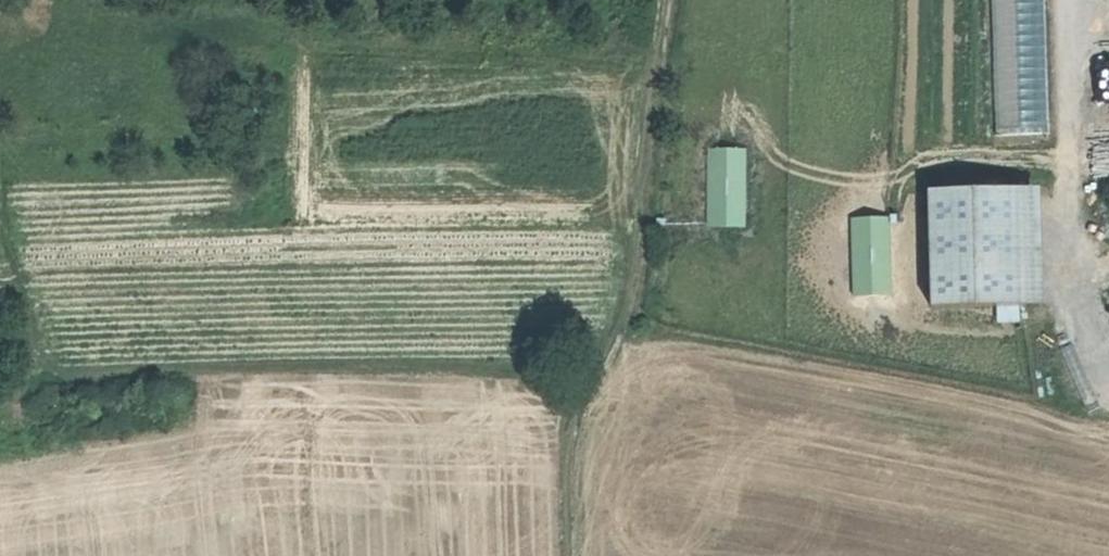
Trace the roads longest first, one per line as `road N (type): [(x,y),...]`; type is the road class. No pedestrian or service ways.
road 1 (track): [(0,208),(40,359),(61,377),(468,367),(584,391)]
road 2 (track): [(670,0),(629,309),(584,391),(565,451),(569,555)]
road 3 (track): [(1108,408),(1079,396),(1064,369),(1060,0)]

